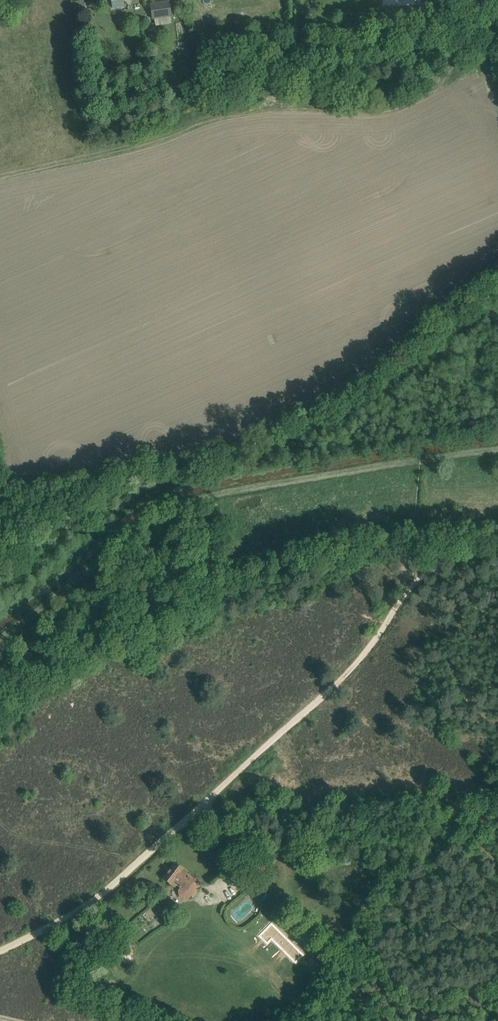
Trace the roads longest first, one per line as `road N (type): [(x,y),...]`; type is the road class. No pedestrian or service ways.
road 1 (track): [(0,176),(276,100),(360,110),(398,106),(441,79),(497,14)]
road 2 (track): [(205,804),(358,663),(427,574)]
road 3 (track): [(497,790),(227,826),(205,804)]
road 4 (track): [(0,950),(88,906),(205,804)]

